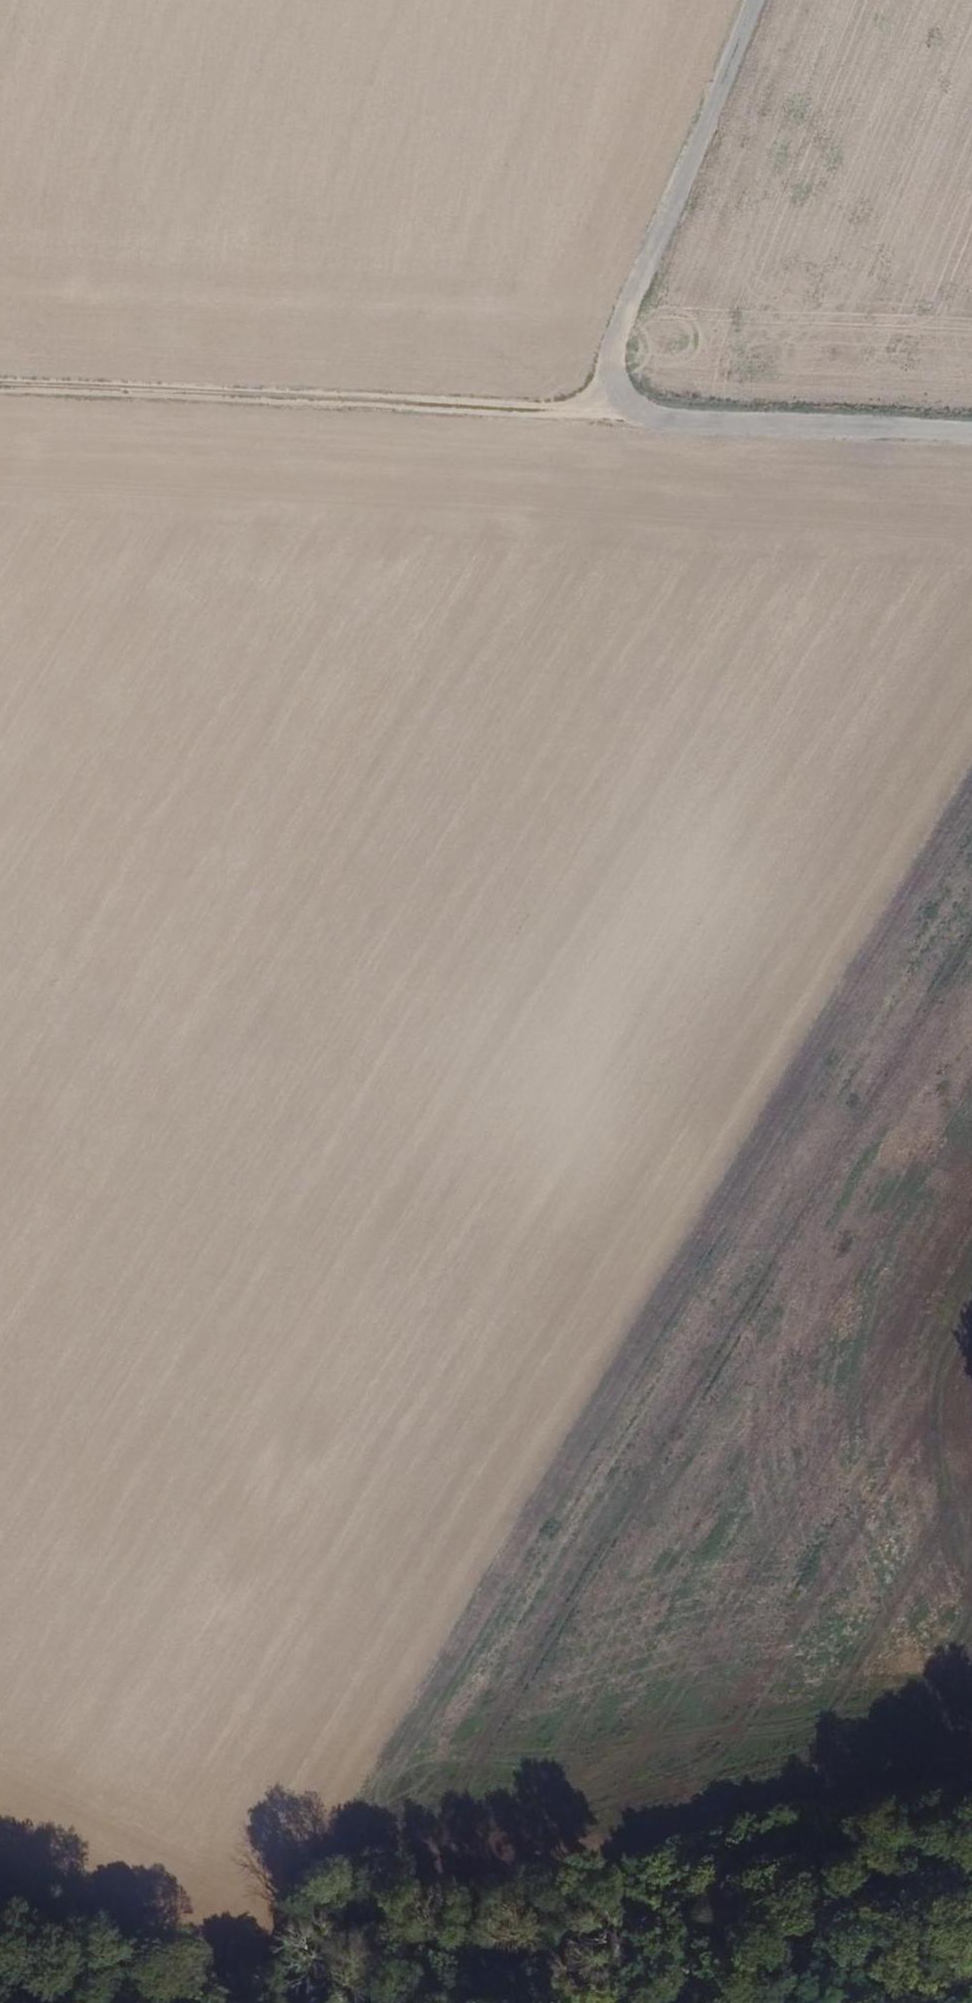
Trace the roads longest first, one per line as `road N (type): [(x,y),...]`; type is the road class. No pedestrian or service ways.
road 1 (unclassified): [(758,0),(613,358),(600,417),(971,432)]
road 2 (track): [(0,390),(600,417)]

